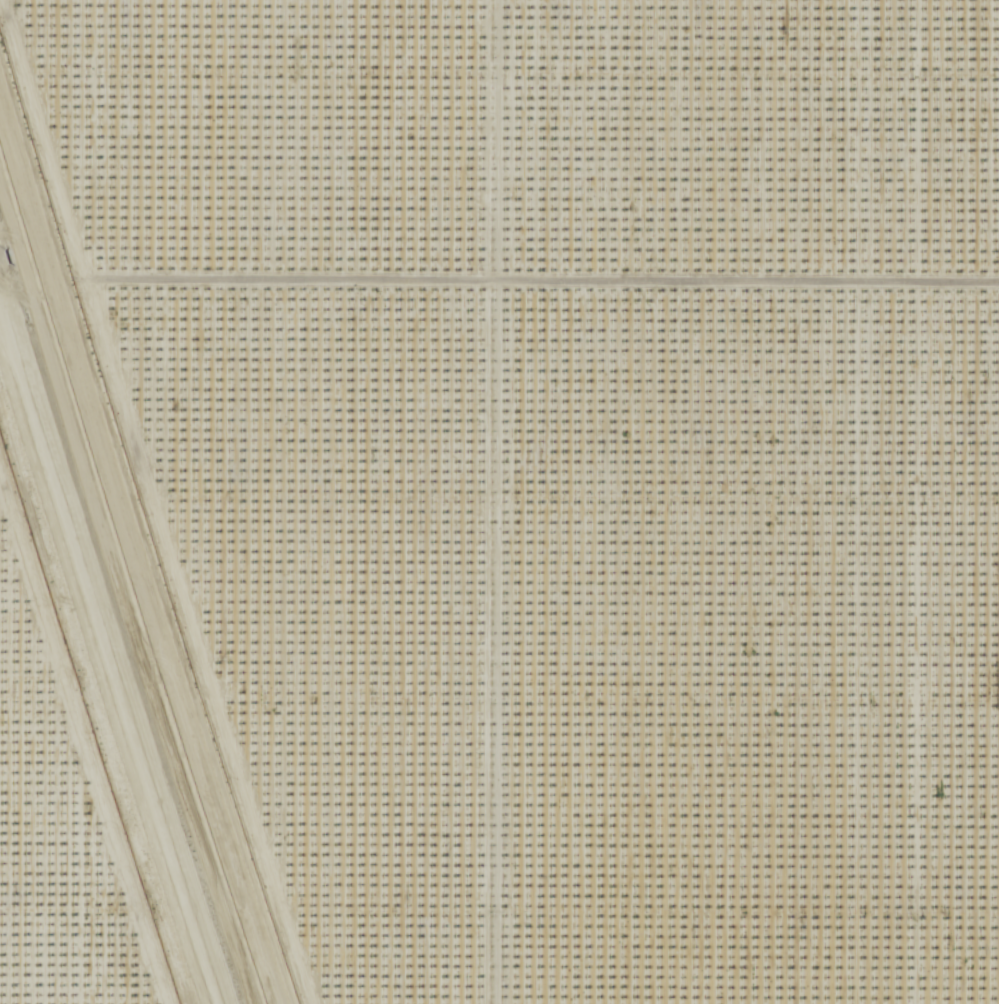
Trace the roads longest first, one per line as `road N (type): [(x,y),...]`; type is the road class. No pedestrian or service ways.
road 1 (track): [(81,283),(998,287)]

